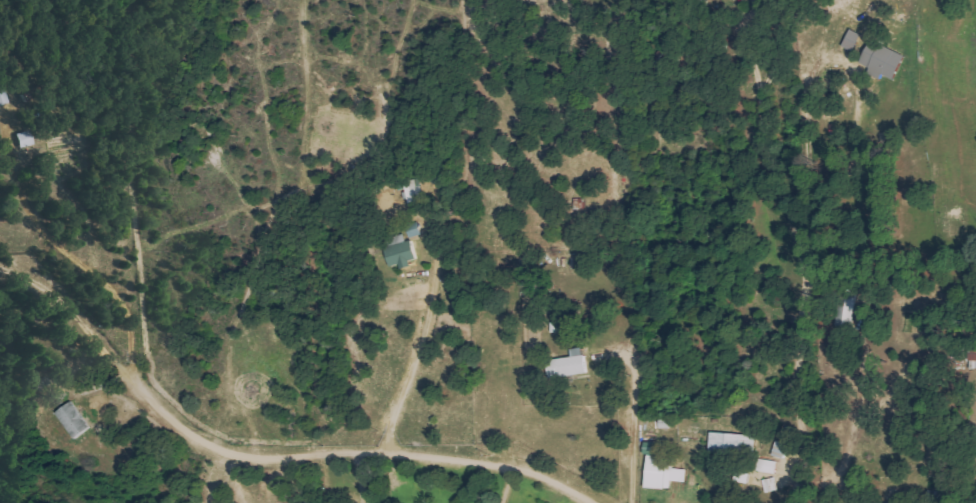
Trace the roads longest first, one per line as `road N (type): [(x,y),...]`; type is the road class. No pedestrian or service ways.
road 1 (residential): [(0,260),(57,294),(119,375),(223,453),(389,454),(515,467),(580,486),(603,502)]

